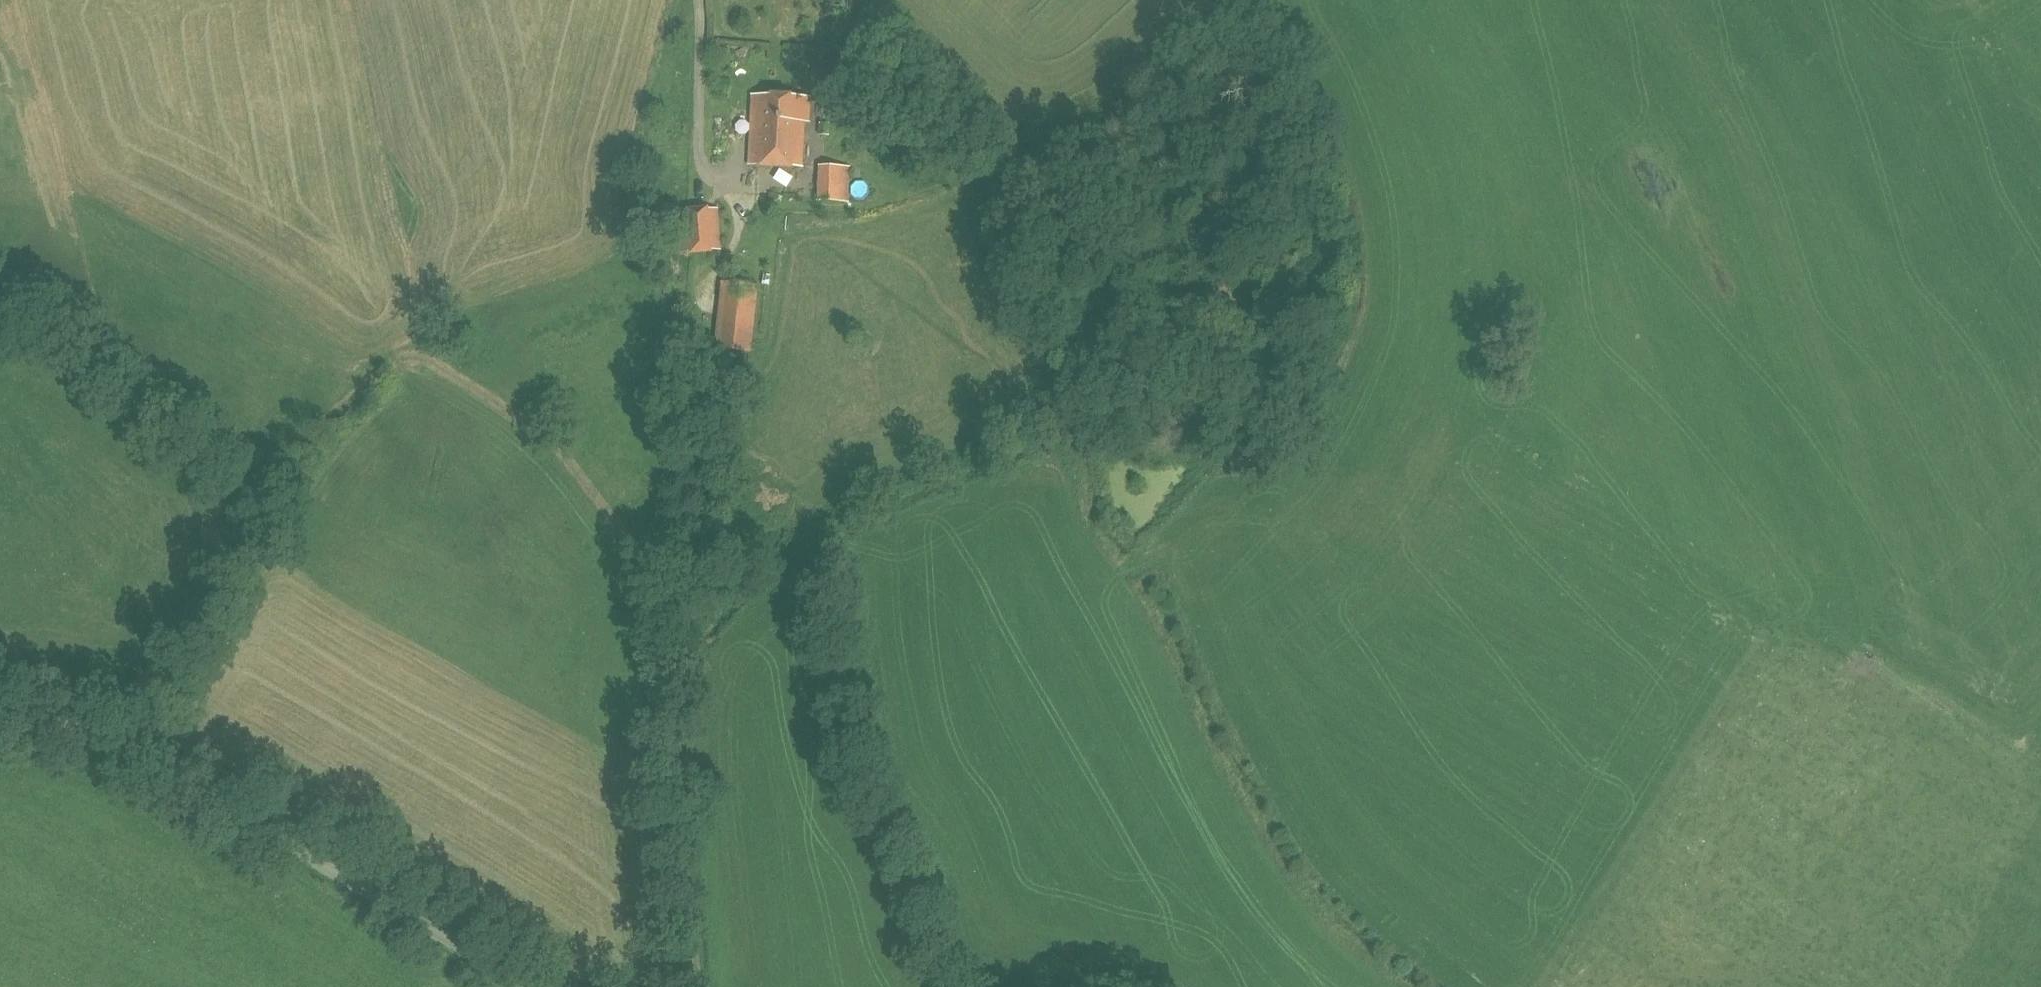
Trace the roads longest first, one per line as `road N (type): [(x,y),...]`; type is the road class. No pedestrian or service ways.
road 1 (unclassified): [(534,986),(175,772),(72,729),(0,711)]
road 2 (track): [(704,986),(671,767),(671,705),(693,590)]
road 3 (track): [(693,590),(708,457),(706,290)]

